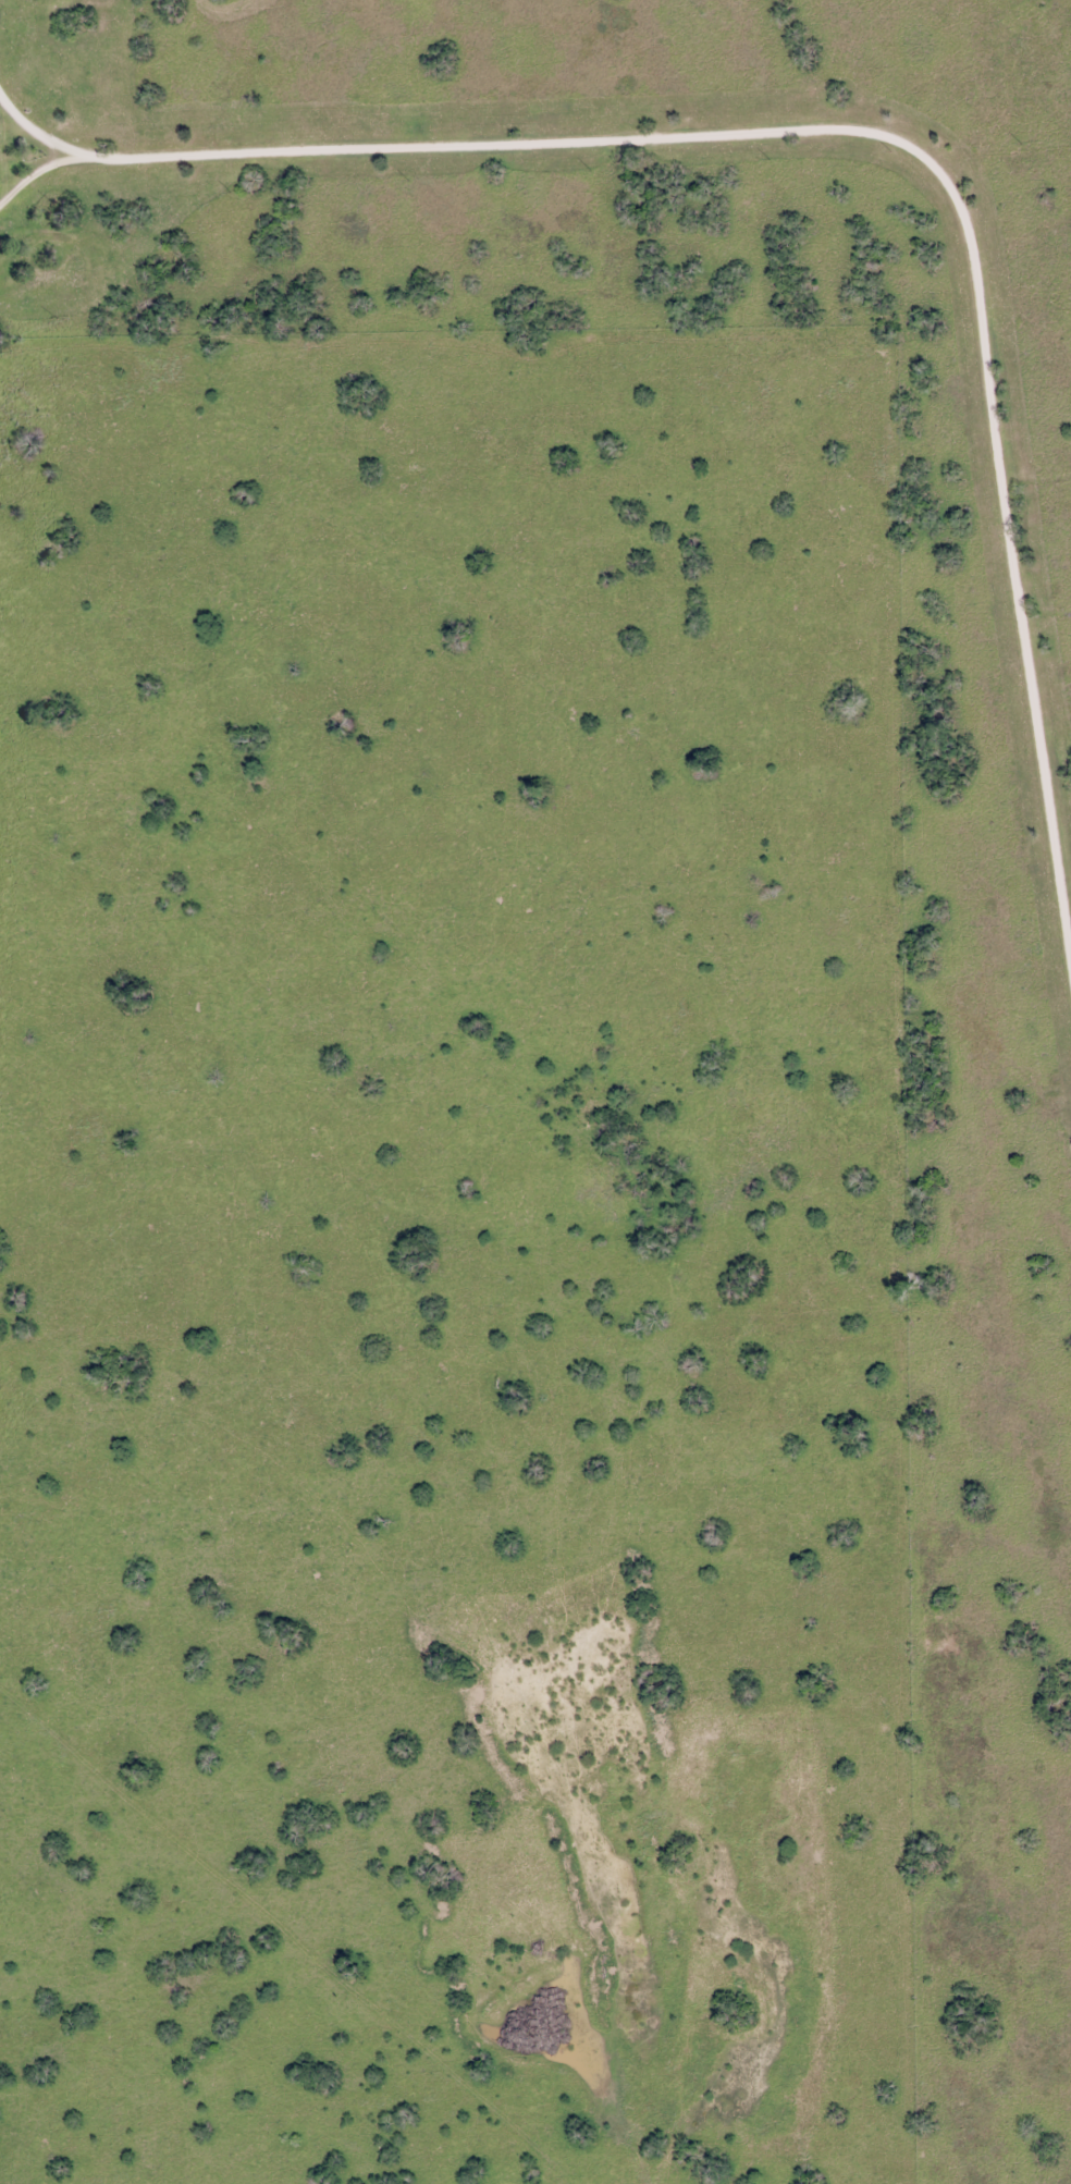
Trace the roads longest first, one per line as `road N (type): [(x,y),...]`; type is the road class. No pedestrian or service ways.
road 1 (residential): [(0,73),(37,133),(124,158),(533,143),(952,154),(973,189),(1070,814)]

